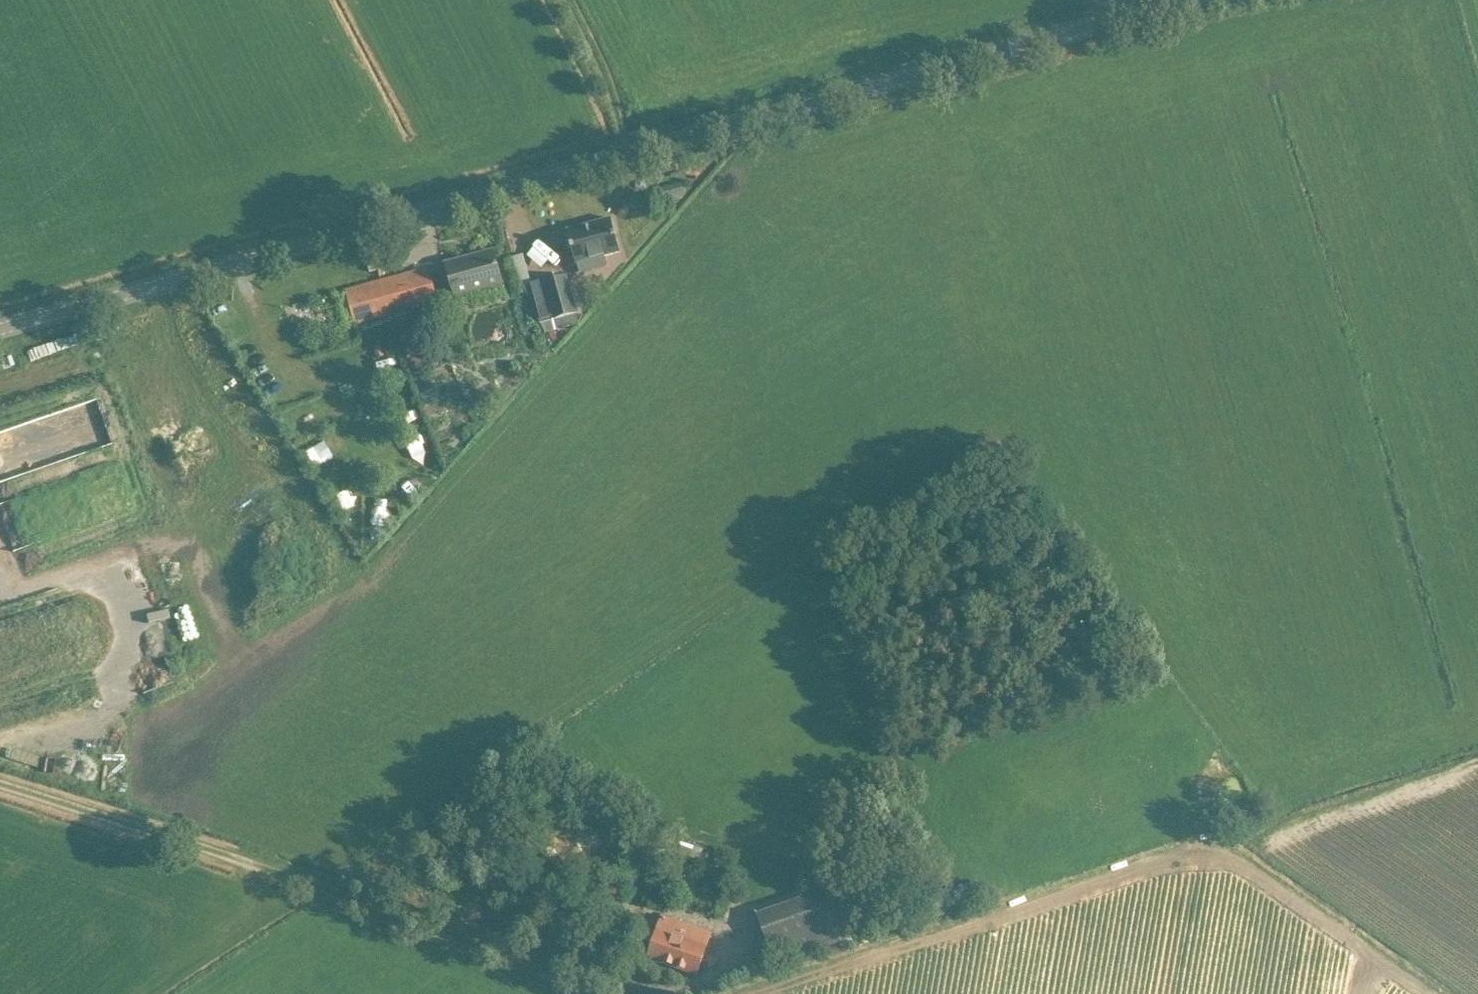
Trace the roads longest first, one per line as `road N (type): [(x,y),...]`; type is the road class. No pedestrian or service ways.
road 1 (tertiary): [(0,329),(1182,0)]
road 2 (track): [(667,991),(0,783)]

